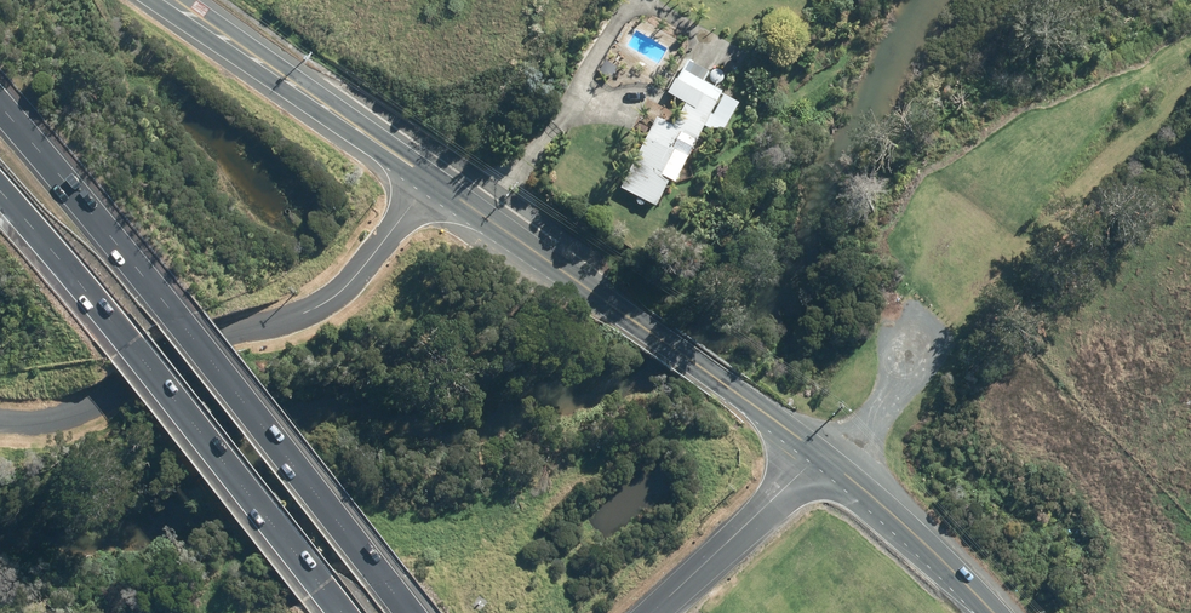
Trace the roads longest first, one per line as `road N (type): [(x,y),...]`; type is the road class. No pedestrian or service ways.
road 1 (motorway): [(0,106),(179,317),(411,612)]
road 2 (motorway): [(344,612),(0,191)]
road 3 (unclassified): [(0,419),(71,415),(189,347),(331,301),(434,181)]
road 4 (secondary): [(826,457),(434,181)]
road 5 (secondary): [(434,181),(172,0)]
road 6 (unclassified): [(651,612),(826,457)]
road 7 (secondary): [(993,612),(826,457)]

